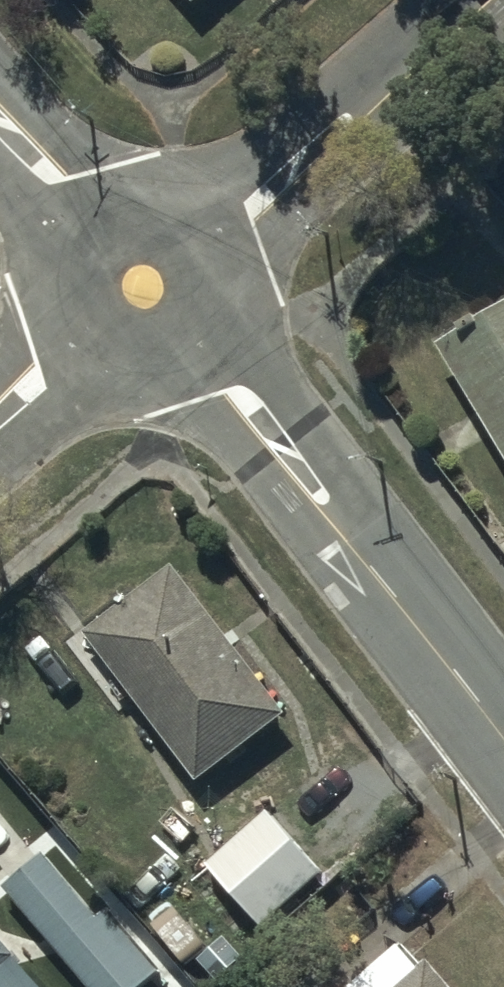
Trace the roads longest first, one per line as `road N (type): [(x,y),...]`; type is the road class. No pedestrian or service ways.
road 1 (residential): [(198,339),(503,752)]
road 2 (residential): [(488,0),(209,245)]
road 3 (residential): [(84,222),(152,207),(175,214),(209,245)]
road 4 (residential): [(0,118),(84,222)]
road 5 (residential): [(198,339),(178,354),(127,362),(83,338)]
road 6 (residential): [(83,338),(63,294),(84,222)]

